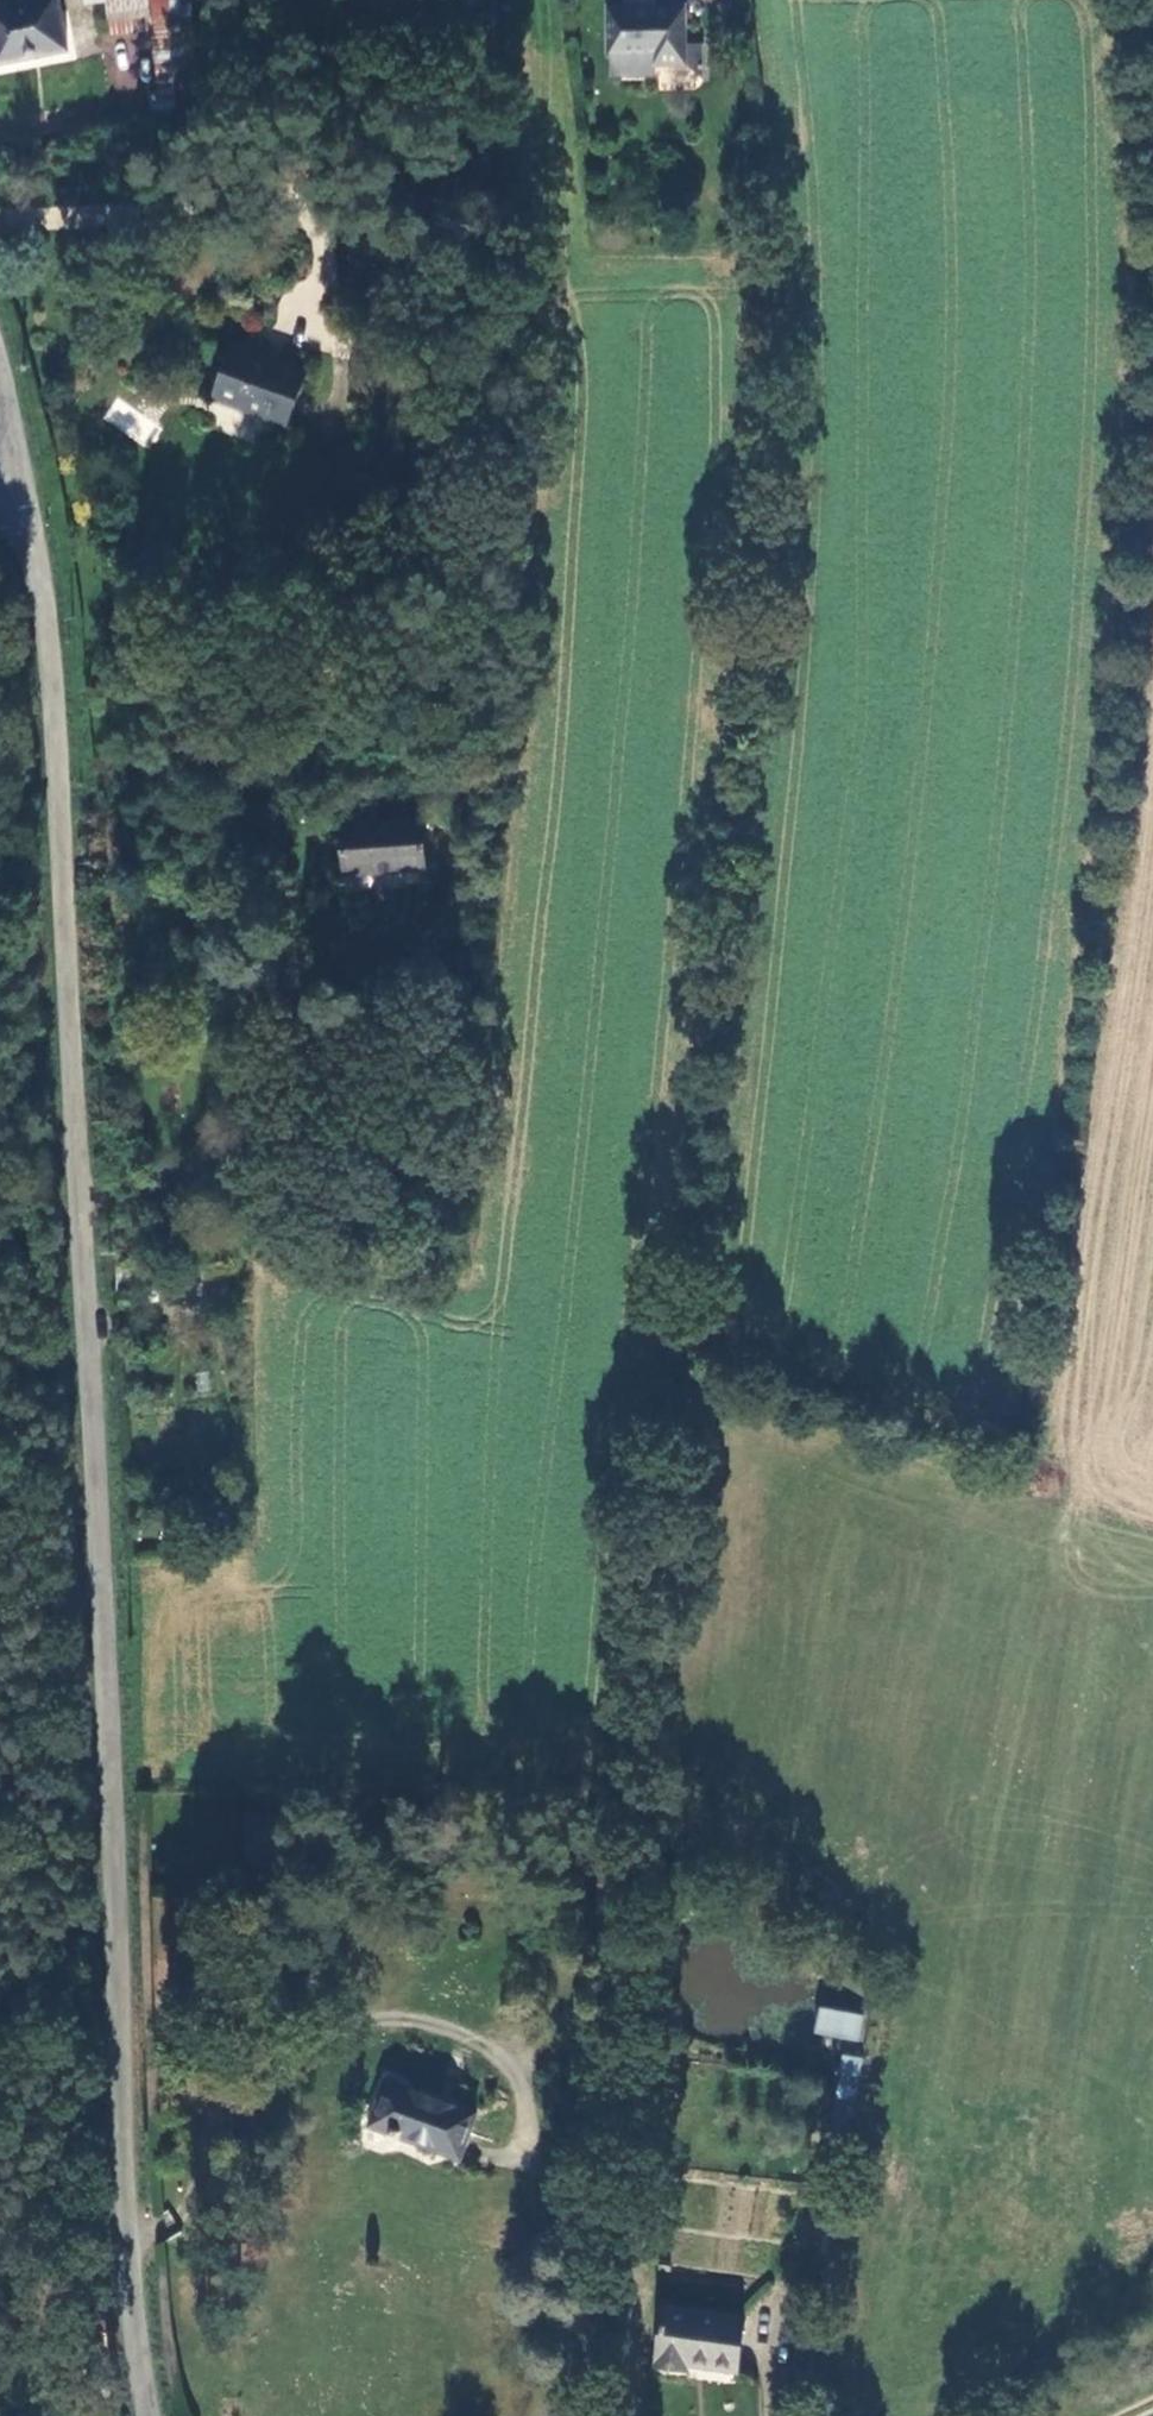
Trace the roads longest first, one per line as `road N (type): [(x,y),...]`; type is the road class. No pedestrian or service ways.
road 1 (unclassified): [(144,2415),(68,845),(51,644),(11,474)]

